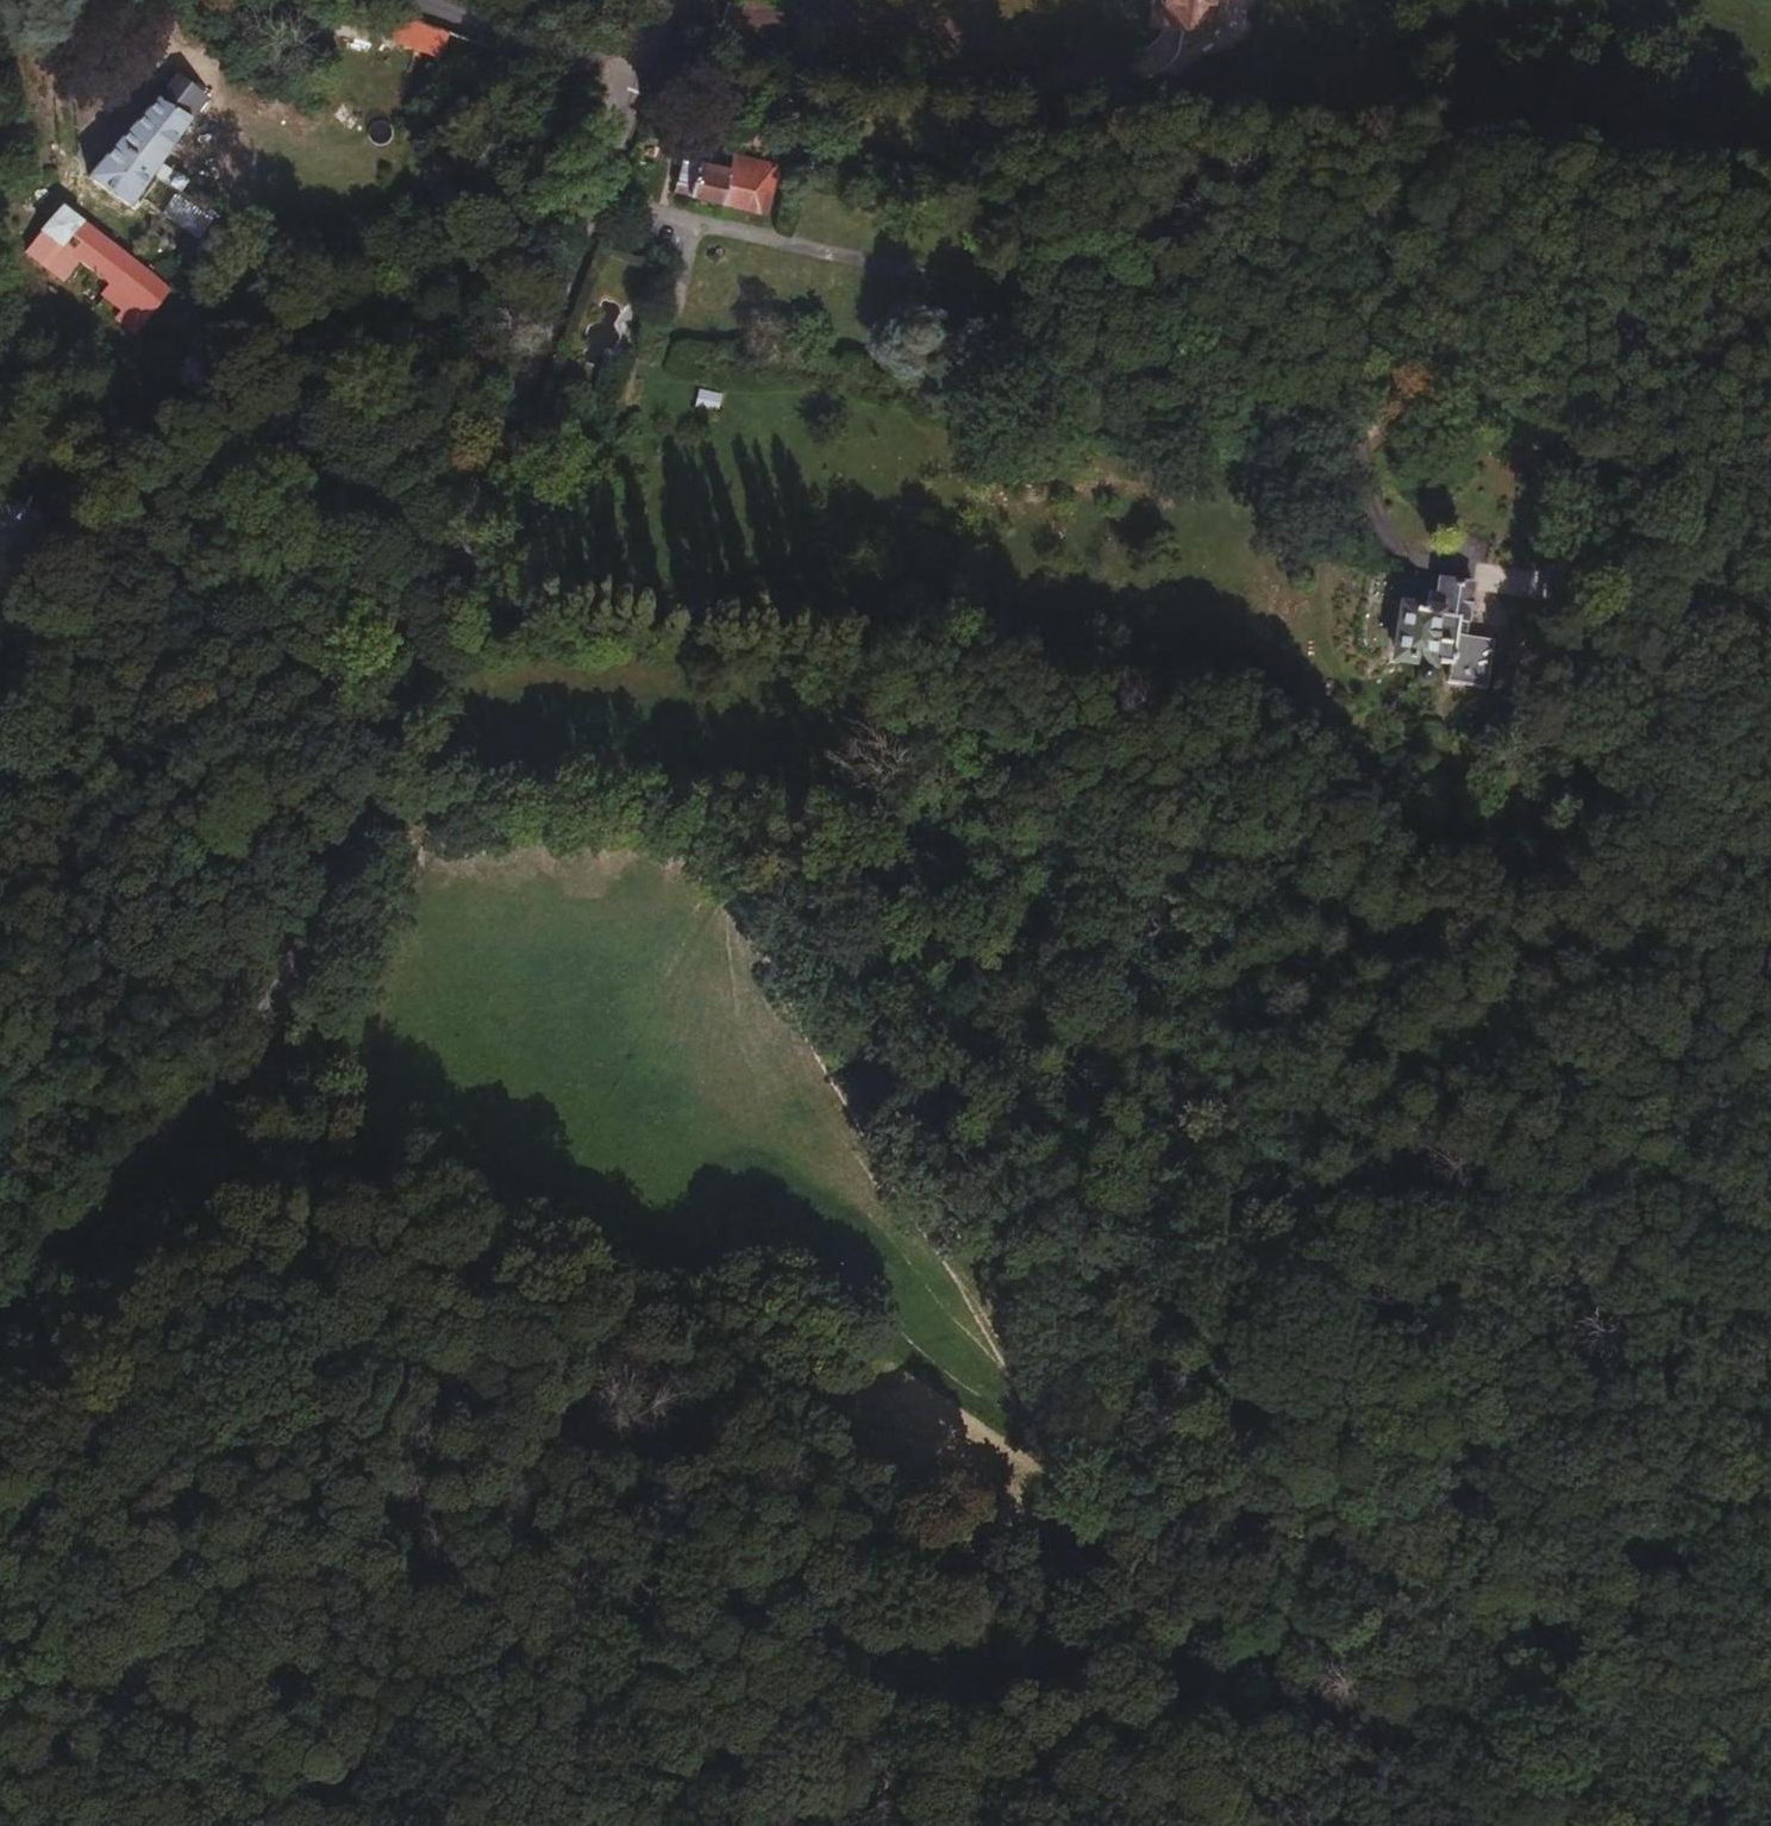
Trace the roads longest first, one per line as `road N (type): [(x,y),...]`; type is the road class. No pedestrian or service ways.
road 1 (tertiary): [(0,1298),(180,1132),(338,930),(659,61)]
road 2 (tertiary): [(659,61),(474,0)]

